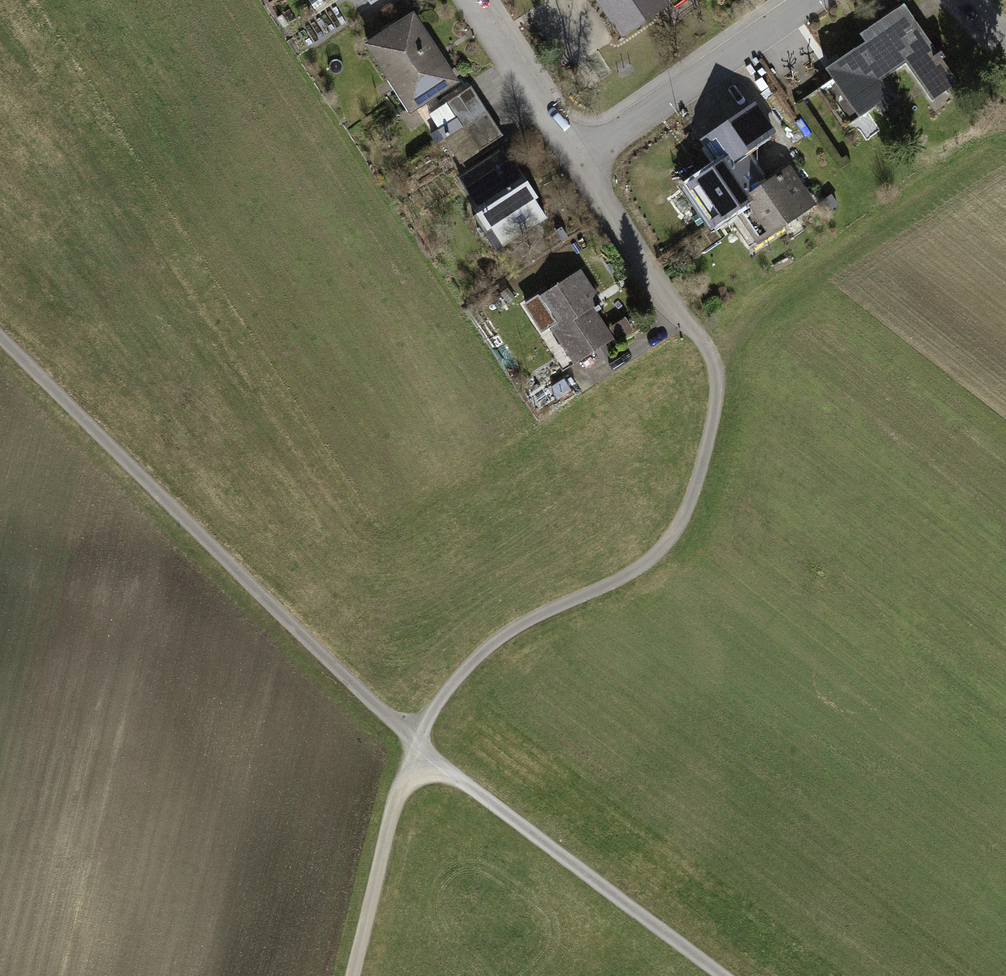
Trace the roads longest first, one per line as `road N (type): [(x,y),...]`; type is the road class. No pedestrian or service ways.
road 1 (track): [(0,338),(416,746),(724,975)]
road 2 (track): [(656,270),(720,367),(715,424),(683,519),(631,575),(494,644),(416,746),(356,975)]
road 3 (residential): [(816,0),(580,160)]
road 4 (residential): [(580,160),(473,0)]
road 5 (residential): [(656,270),(580,160)]

